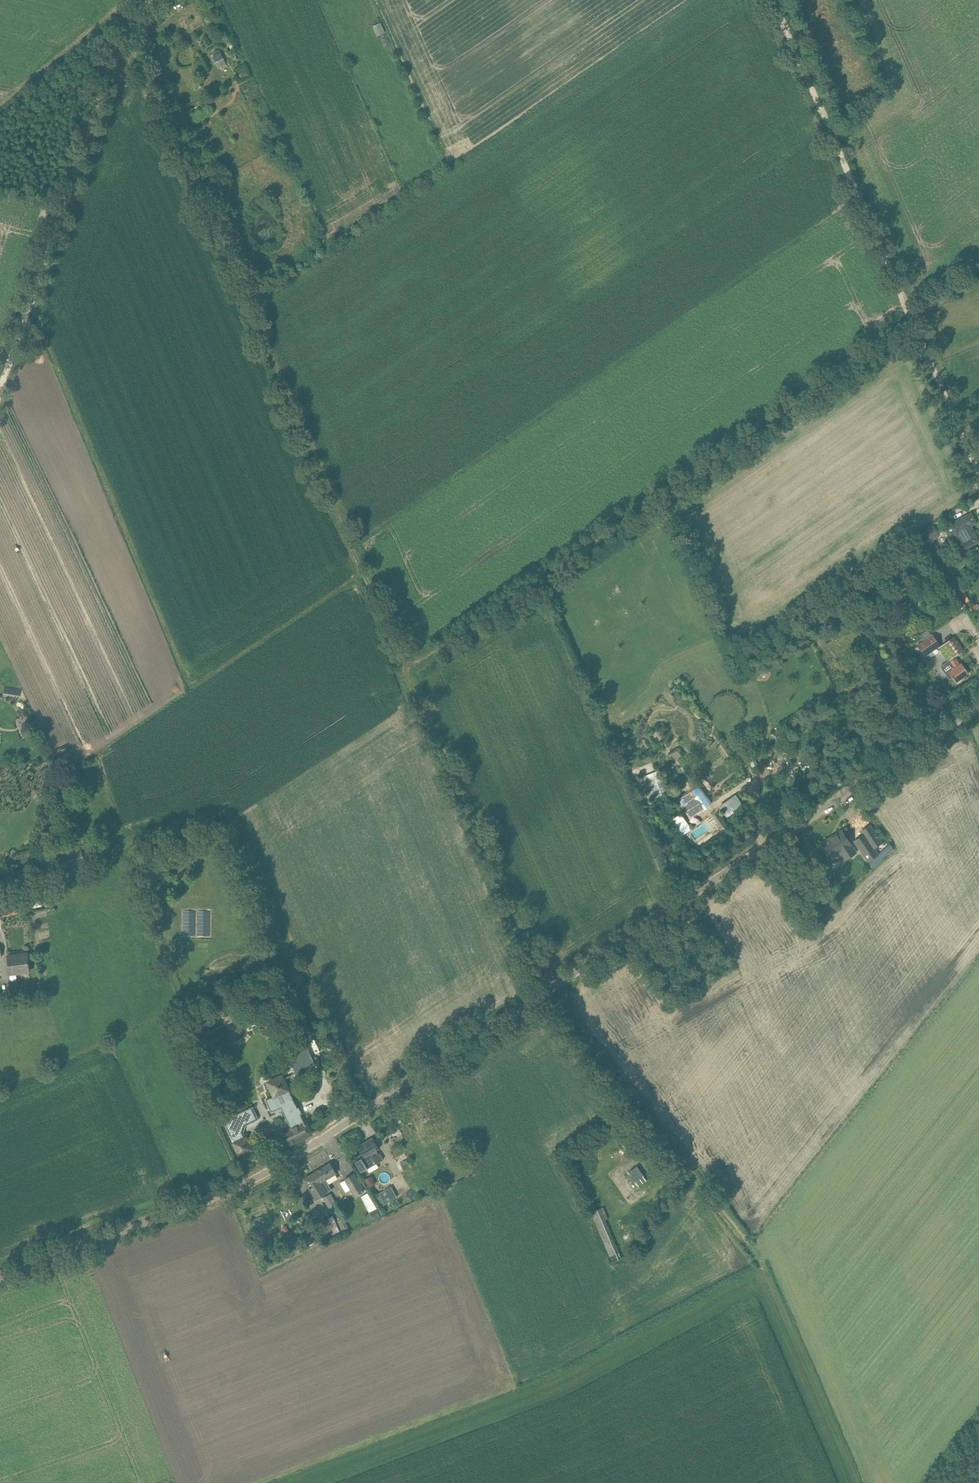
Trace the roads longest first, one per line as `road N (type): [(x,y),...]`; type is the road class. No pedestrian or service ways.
road 1 (unclassified): [(0,1281),(228,1191),(283,1160),(978,705)]
road 2 (track): [(123,33),(406,668)]
road 3 (track): [(907,316),(406,668)]
road 4 (track): [(0,390),(123,33),(146,0)]
road 5 (track): [(406,668),(544,991)]
road 6 (track): [(774,0),(907,316)]

